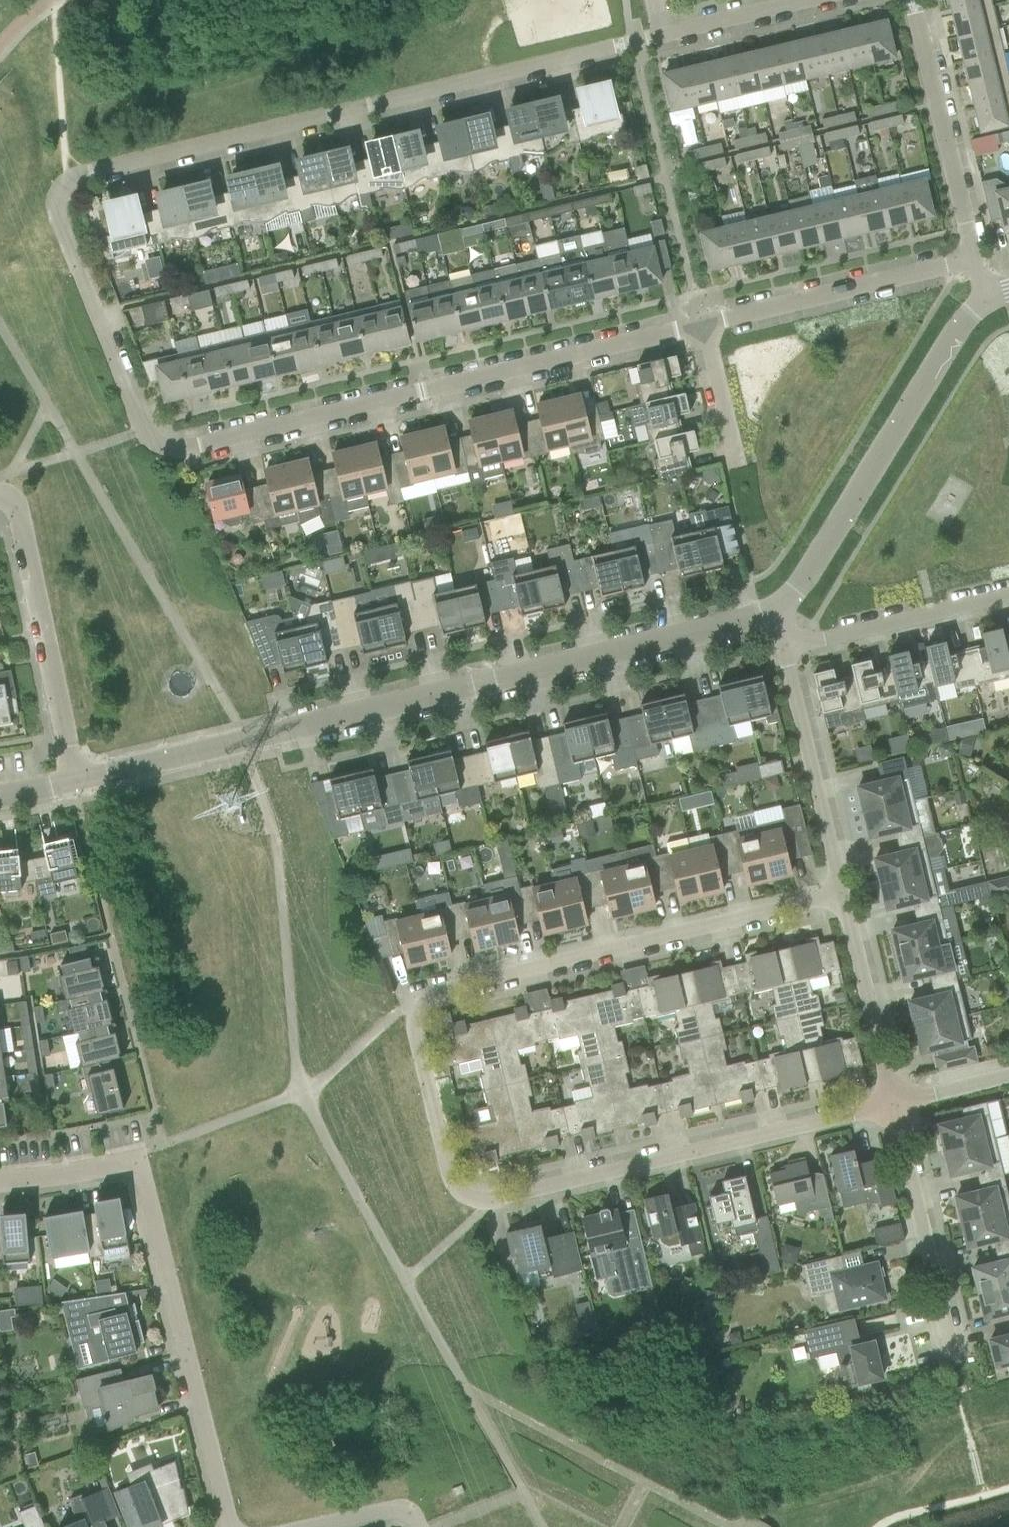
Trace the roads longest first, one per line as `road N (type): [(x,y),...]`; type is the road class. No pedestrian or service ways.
road 1 (residential): [(708,329),(177,449),(139,420),(57,214),(58,196),(67,181),(92,171),(814,0)]
road 2 (residential): [(894,1104),(490,1206),(460,1196),(447,1175),(415,1039),(416,1006),(440,989),(843,889)]
road 3 (residential): [(778,609),(74,781)]
road 4 (residential): [(226,1526),(144,1158),(0,1183)]
road 5 (residential): [(992,300),(968,319),(811,572),(778,609)]
road 6 (residential): [(74,781),(19,518),(0,499)]
road 7 (residential): [(972,266),(913,0)]
road 8 (residential): [(972,266),(708,329)]
road 9 (residential): [(954,1359),(894,1104)]
road 10 (residential): [(843,889),(788,654)]
road 11 (residential): [(788,654),(1008,597)]
road 12 (residential): [(894,1104),(843,889)]

